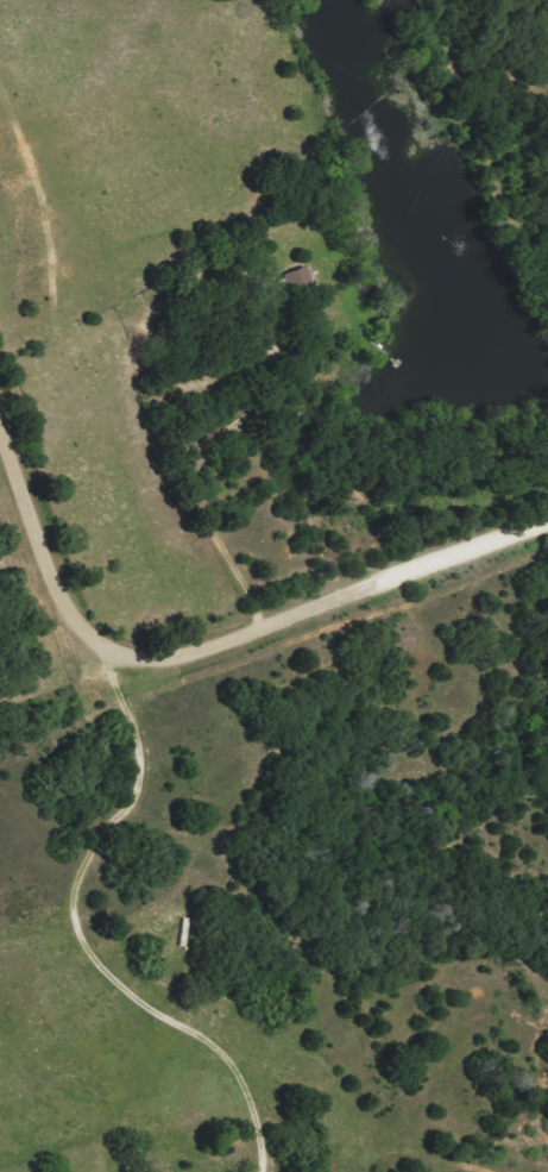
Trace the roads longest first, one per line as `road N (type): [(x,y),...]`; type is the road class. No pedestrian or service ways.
road 1 (residential): [(547,523),(168,664),(94,653),(37,564),(0,454)]

